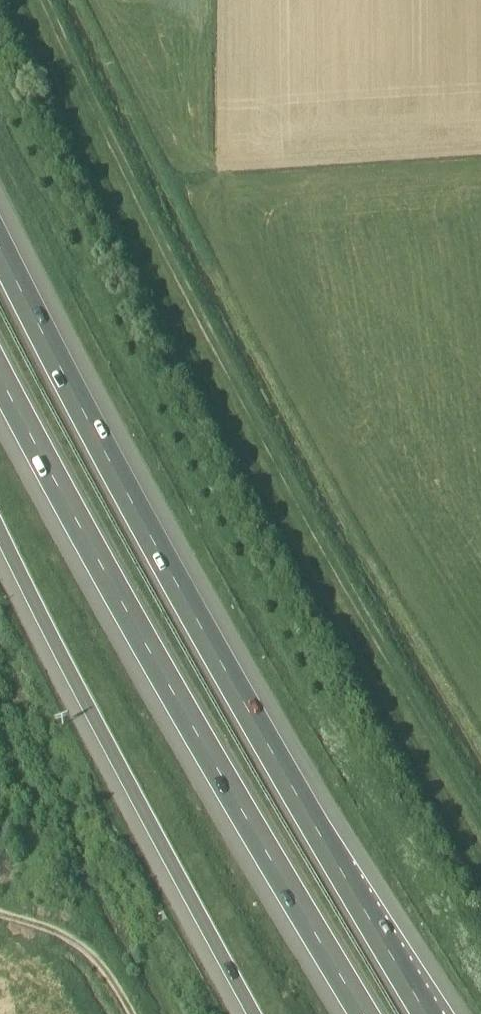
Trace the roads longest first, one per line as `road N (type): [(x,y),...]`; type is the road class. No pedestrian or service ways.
road 1 (motorway): [(425,1013),(183,594),(0,246)]
road 2 (motorway): [(0,384),(362,1013)]
road 3 (motorway): [(0,535),(252,1013)]
road 4 (track): [(127,1013),(101,961),(64,935),(0,922)]

